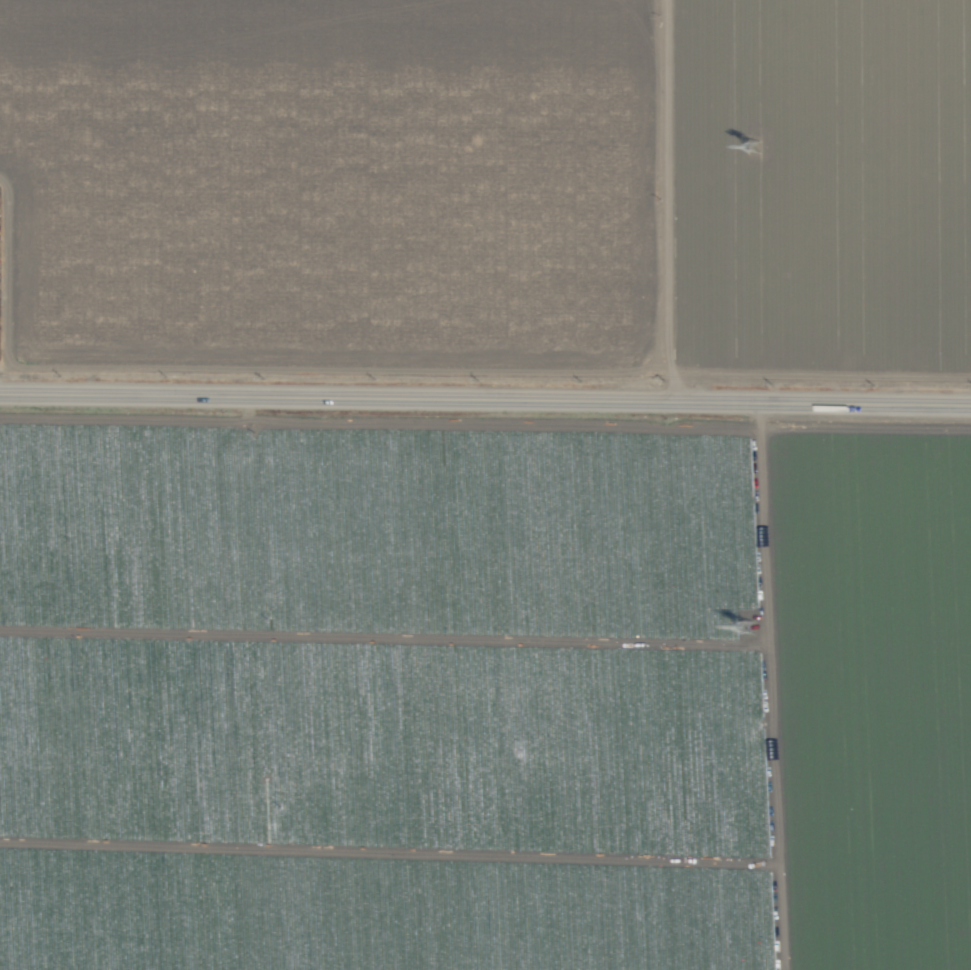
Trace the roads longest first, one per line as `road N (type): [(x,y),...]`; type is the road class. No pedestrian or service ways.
road 1 (secondary): [(0,395),(970,406)]

